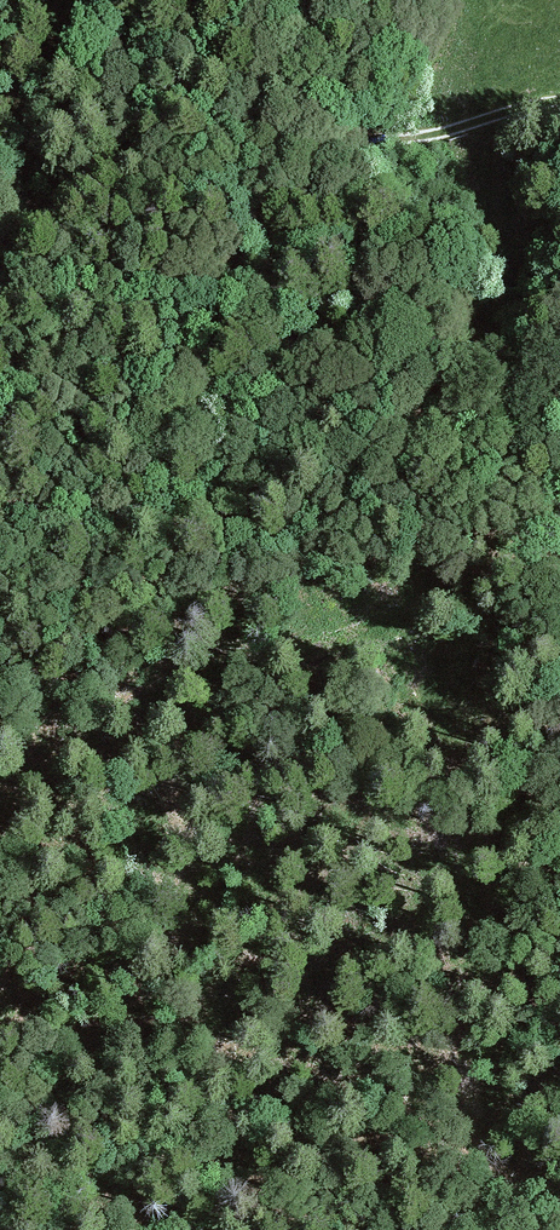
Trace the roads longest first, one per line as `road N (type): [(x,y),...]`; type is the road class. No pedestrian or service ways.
road 1 (track): [(559,1223),(404,1097),(316,1047),(163,1026),(91,1038),(0,1037)]
road 2 (track): [(0,275),(83,193),(186,154),(263,138),(381,145),(559,106)]
road 3 (track): [(559,573),(465,580),(386,619),(205,667),(91,730)]

